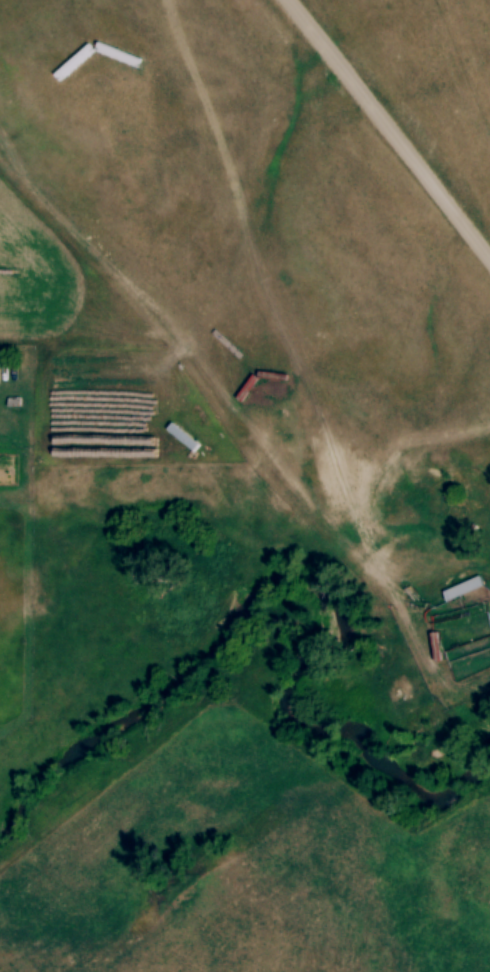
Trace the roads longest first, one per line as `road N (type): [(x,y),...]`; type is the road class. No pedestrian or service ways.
road 1 (residential): [(489,266),(281,0)]

